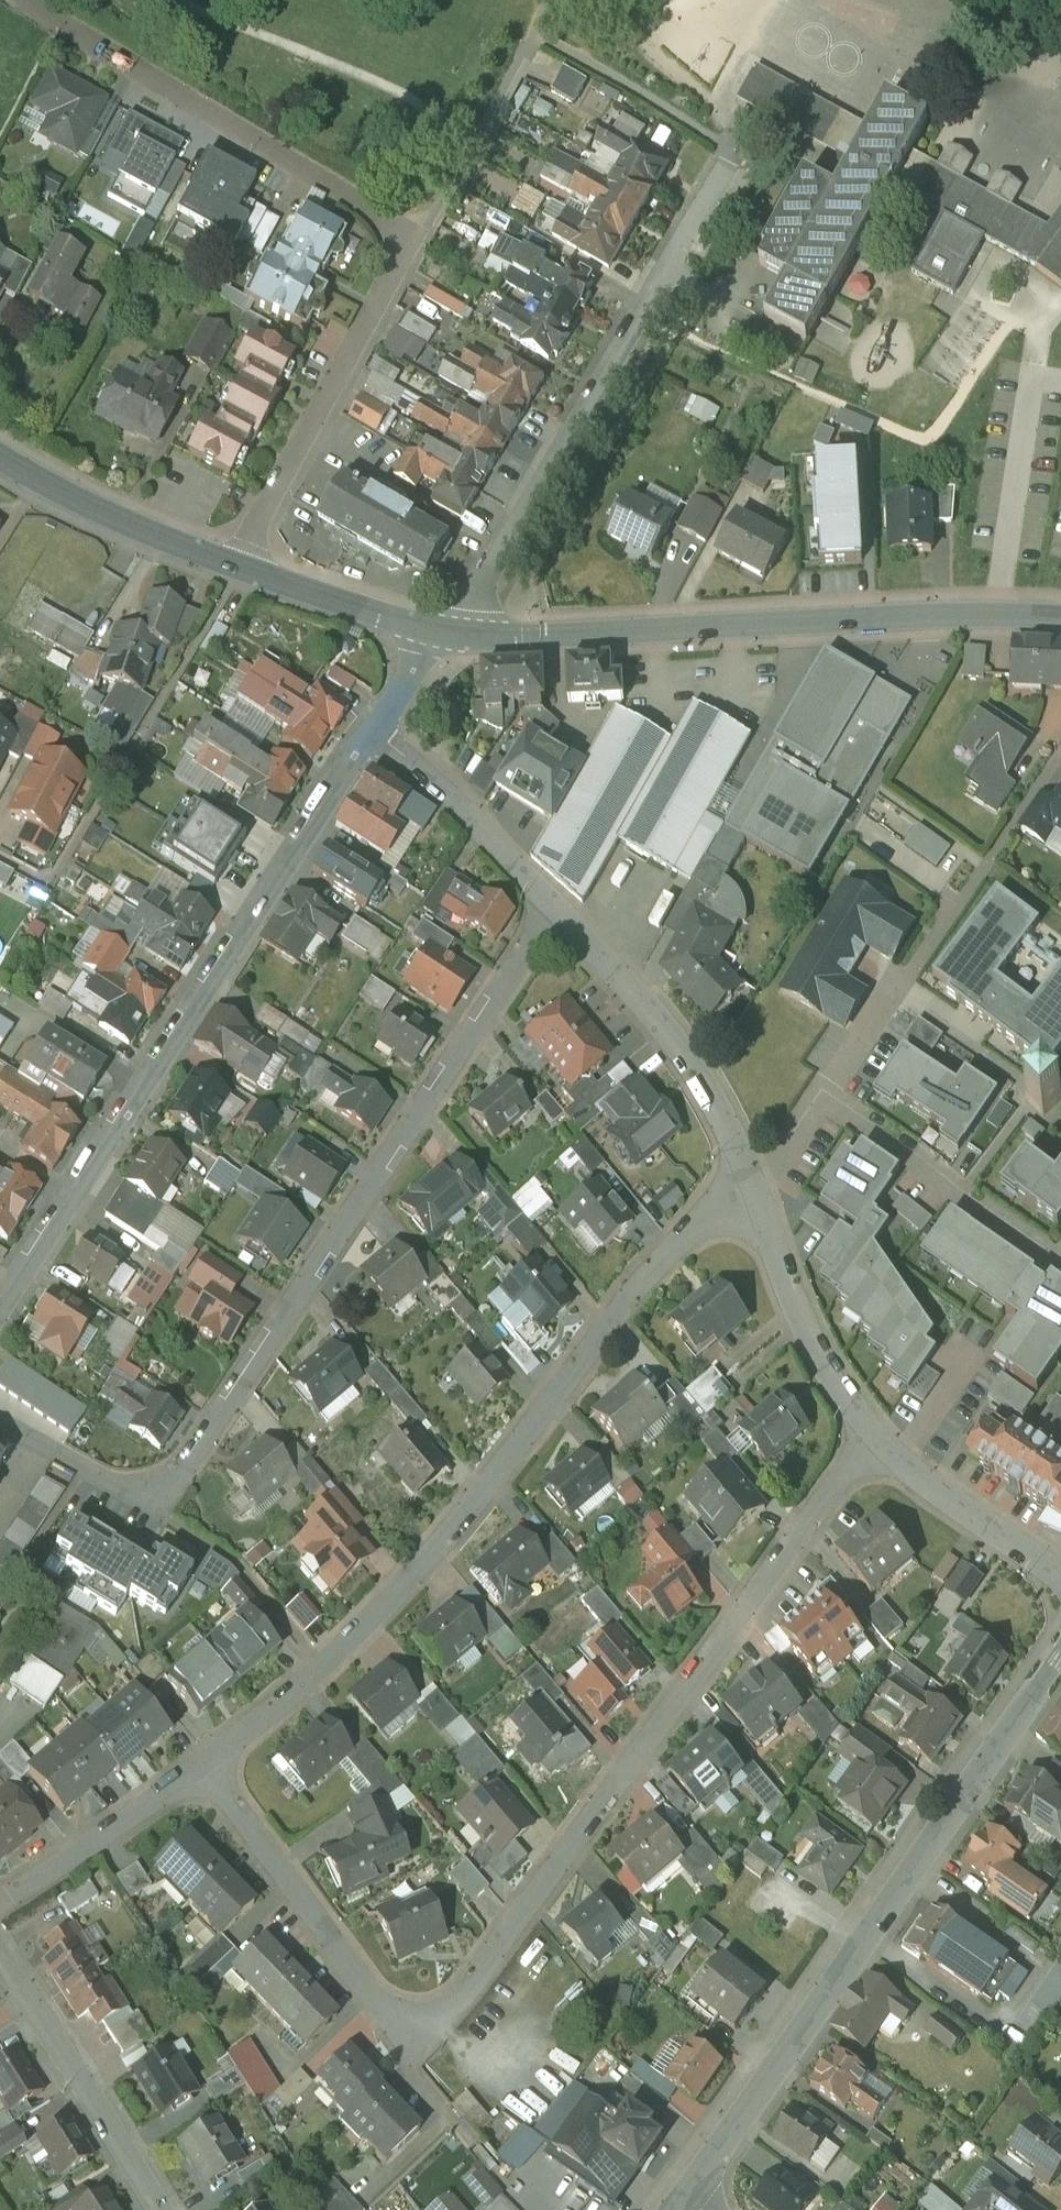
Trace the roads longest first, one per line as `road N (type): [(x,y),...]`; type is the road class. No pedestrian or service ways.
road 1 (residential): [(203,1770),(377,2005),(401,2025),(432,2024),(872,1436)]
road 2 (residential): [(0,1421),(128,1492),(172,1484),(194,1464),(396,1140),(436,1095),(523,958),(564,917)]
road 3 (residential): [(21,0),(367,206),(398,248),(395,273),(239,572)]
road 4 (residential): [(749,1189),(665,1260),(407,1586),(203,1770)]
road 5 (residential): [(0,1309),(373,733)]
road 6 (tertiary): [(1060,1657),(687,2193)]
road 7 (tertiary): [(463,638),(998,615),(1060,619)]
road 8 (residential): [(463,638),(477,598),(725,172)]
road 9 (residential): [(749,1189),(711,1087),(681,1043),(564,917)]
road 10 (residential): [(0,1962),(156,2209)]
road 11 (residential): [(825,1105),(897,987),(985,867)]
road 12 (residential): [(1056,1267),(825,1105)]
road 13 (residential): [(872,1436),(814,1347),(749,1189)]
road 14 (residential): [(564,917),(449,797),(373,733)]
road 15 (tertiary): [(0,458),(239,572)]
road 16 (residential): [(203,1770),(0,1898)]
road 17 (residential): [(1060,1581),(872,1436)]
road 18 (tertiary): [(239,572),(438,634)]

